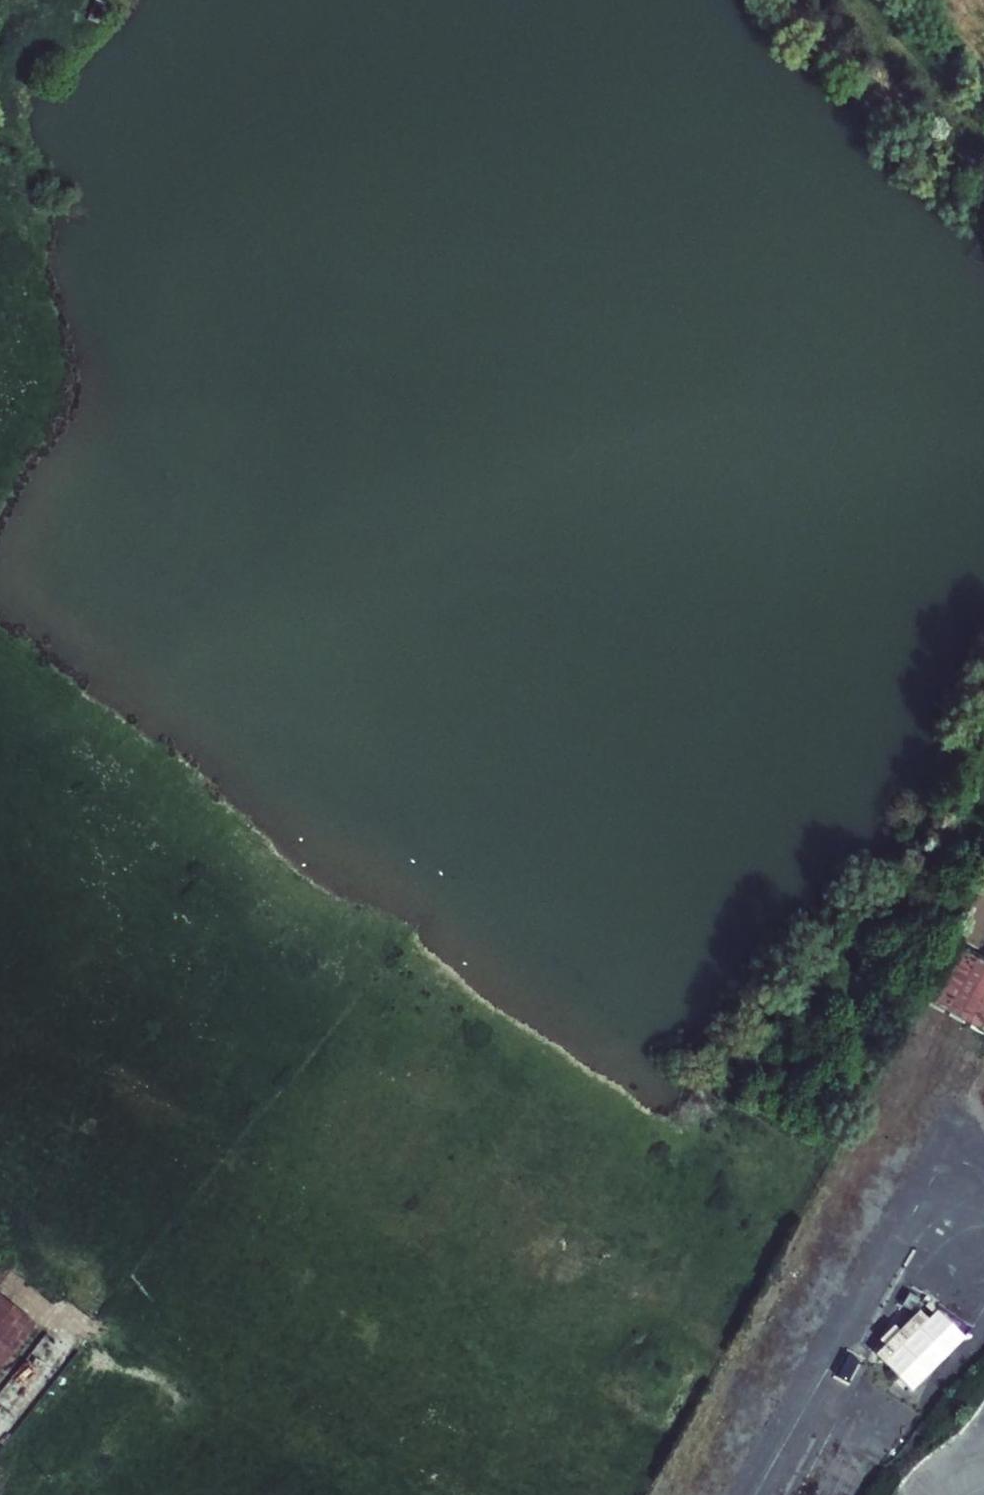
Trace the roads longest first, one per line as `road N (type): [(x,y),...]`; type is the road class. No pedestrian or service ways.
road 1 (track): [(858,0),(983,133)]

